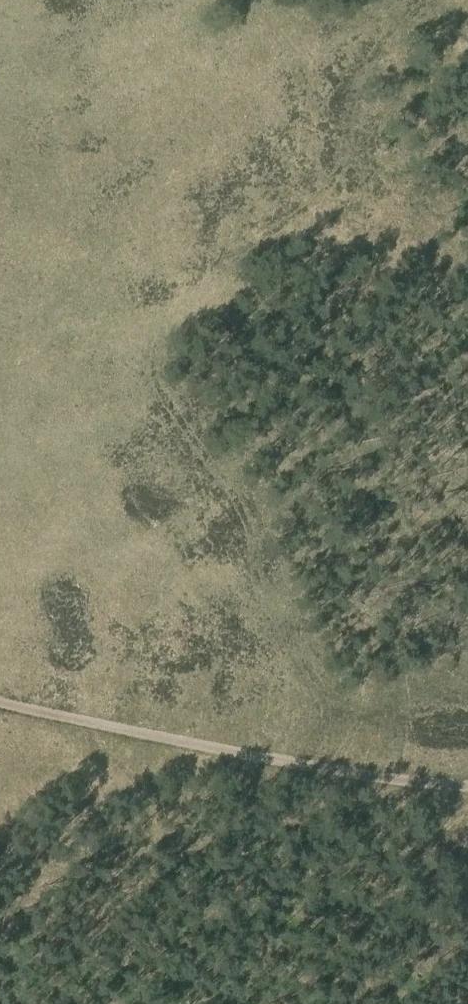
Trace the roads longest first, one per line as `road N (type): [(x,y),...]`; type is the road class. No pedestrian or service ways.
road 1 (track): [(0,703),(232,753),(467,787)]

